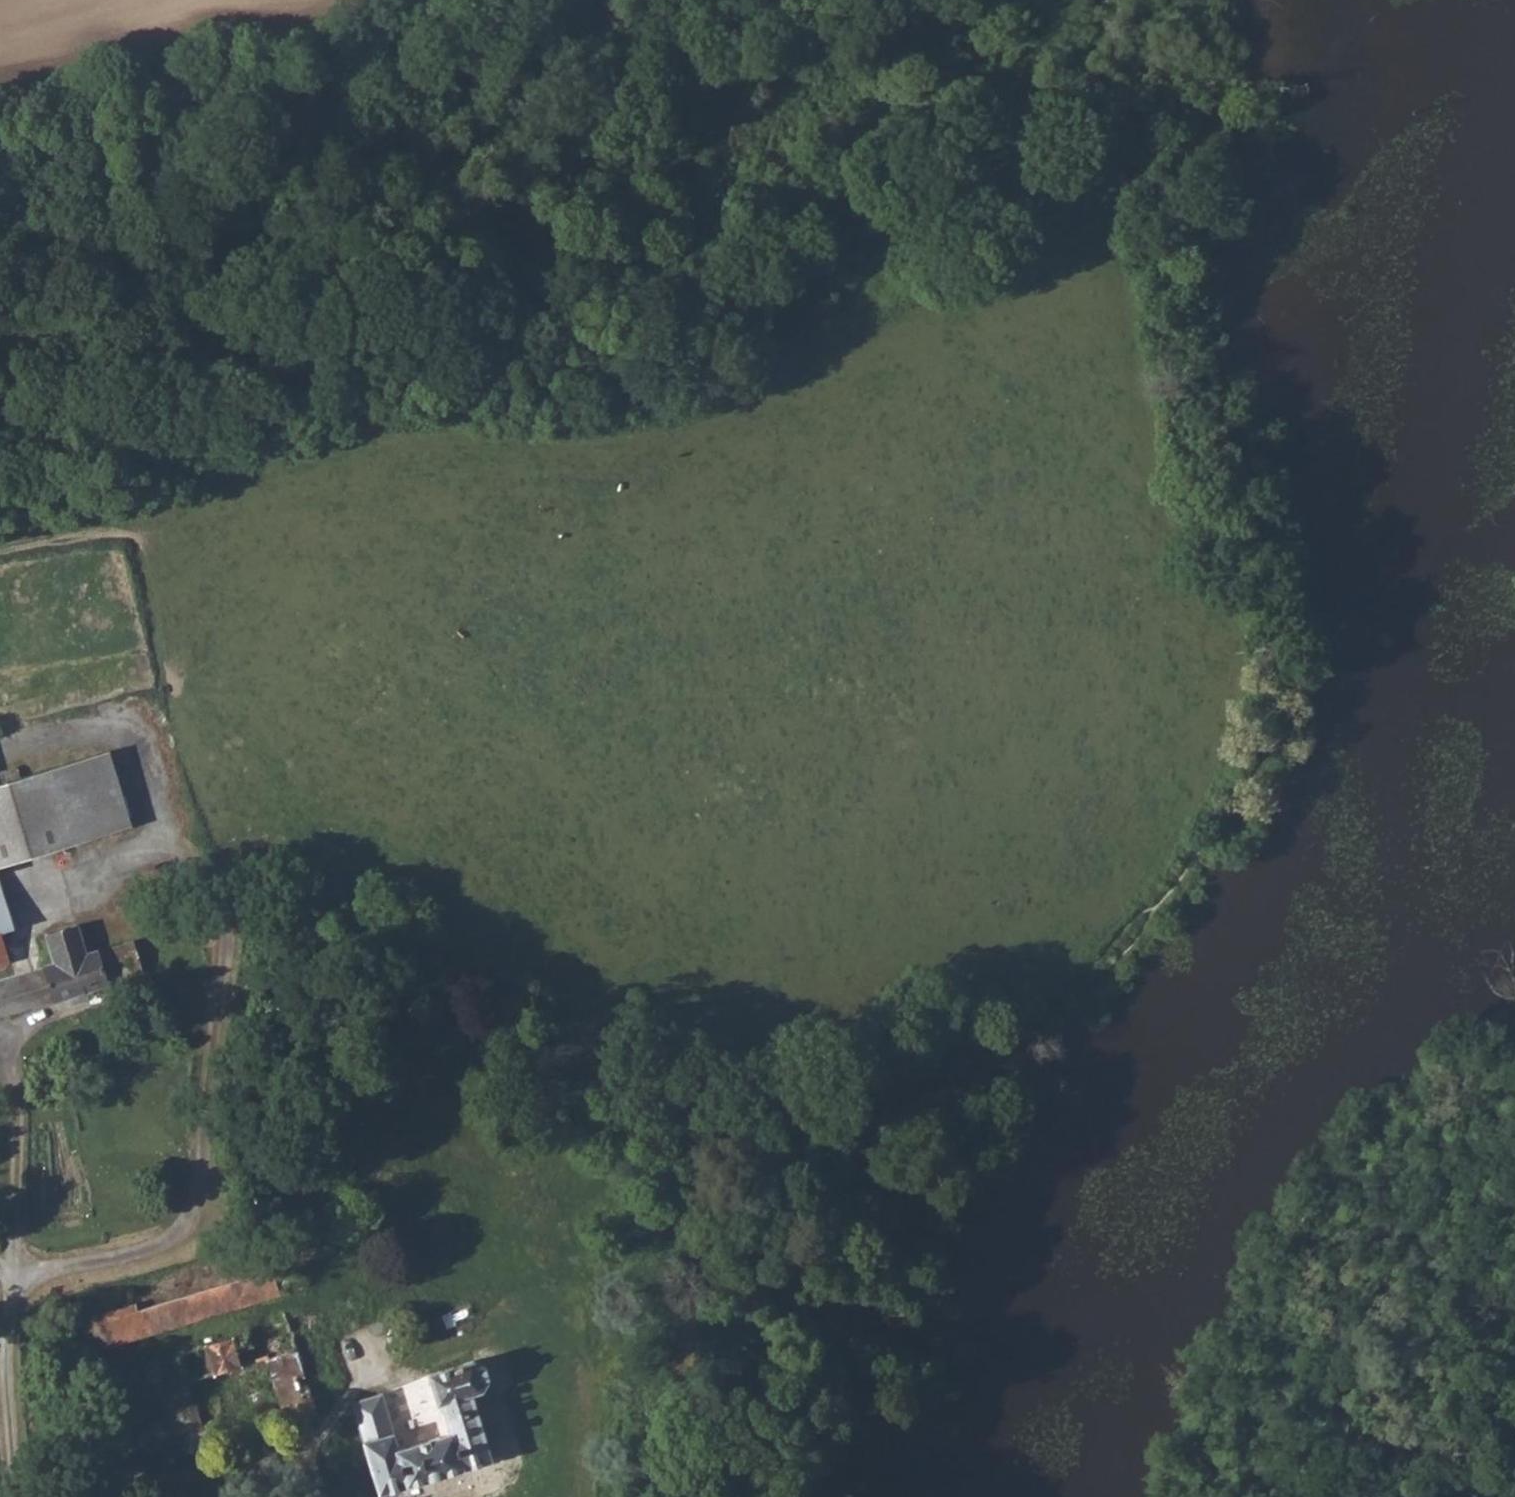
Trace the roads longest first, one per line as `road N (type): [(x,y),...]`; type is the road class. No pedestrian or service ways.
road 1 (unclassified): [(15,1496),(13,1279)]

